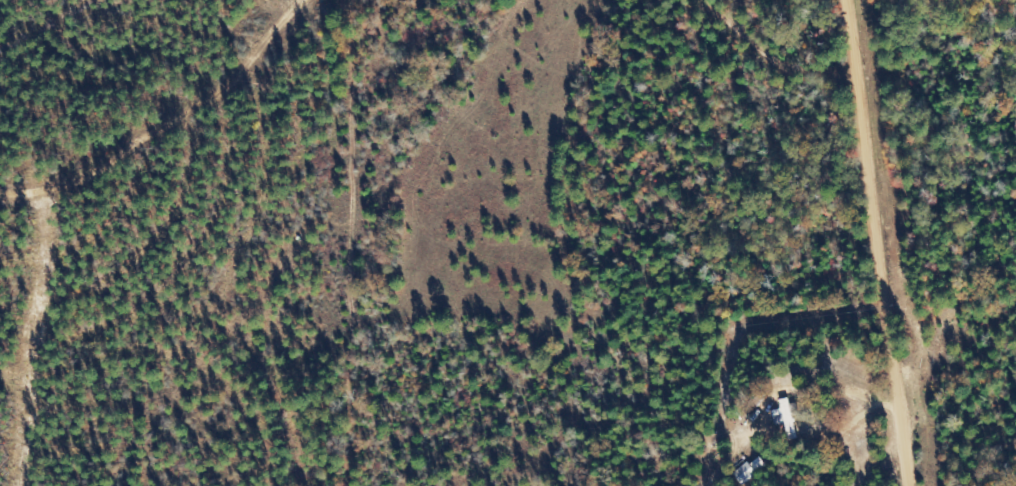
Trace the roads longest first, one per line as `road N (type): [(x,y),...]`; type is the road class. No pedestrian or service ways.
road 1 (residential): [(917,485),(852,0)]

